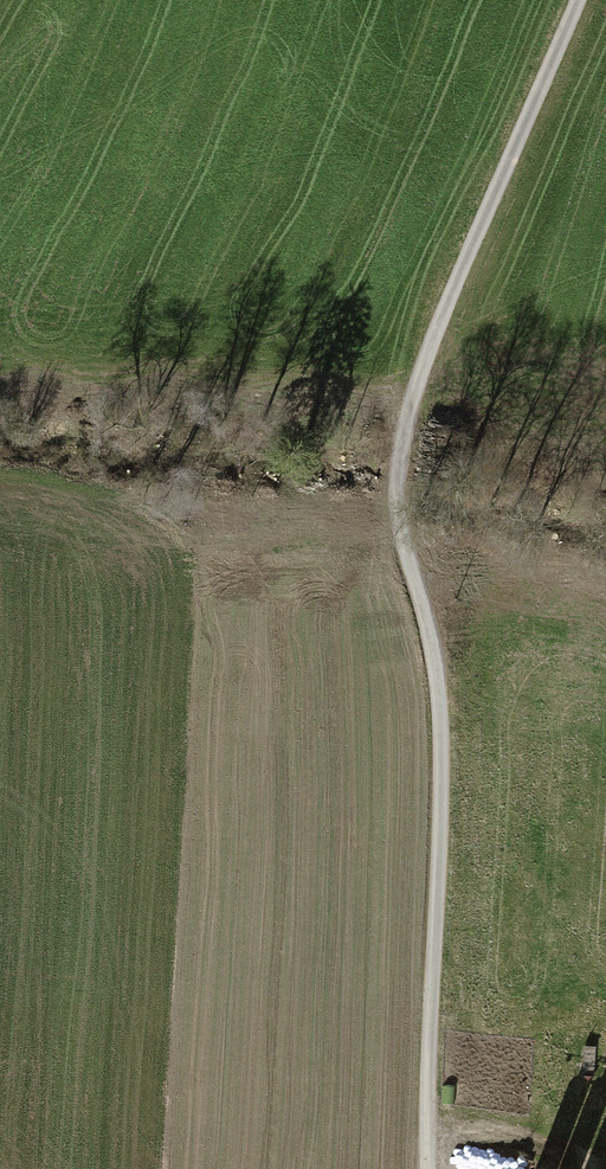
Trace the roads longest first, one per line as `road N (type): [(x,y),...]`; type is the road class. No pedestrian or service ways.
road 1 (track): [(435,1168),(444,713),(397,520),(396,473),(419,382),(570,0)]
road 2 (motorway): [(605,419),(146,1168)]
road 3 (motorway): [(321,1168),(605,704)]

